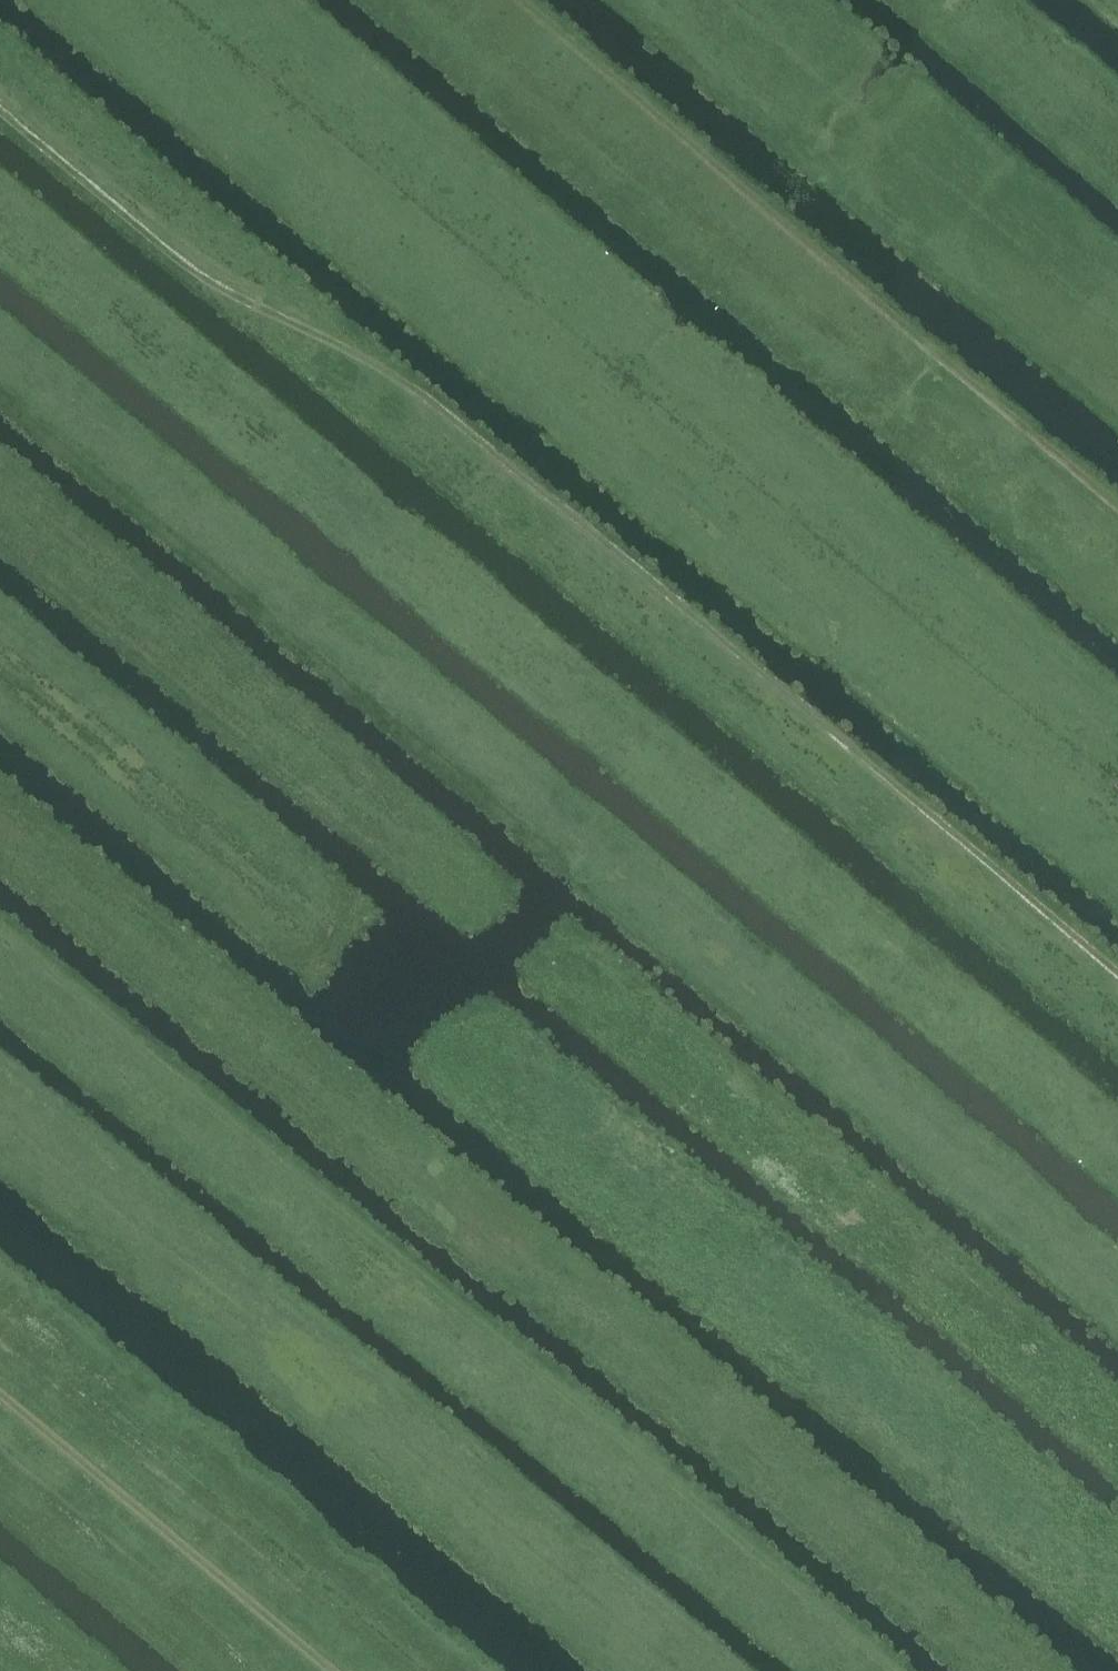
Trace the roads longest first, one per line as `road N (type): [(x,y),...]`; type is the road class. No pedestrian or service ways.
road 1 (track): [(1117,967),(410,387),(222,290),(0,110)]
road 2 (track): [(1117,508),(514,0)]
road 3 (track): [(332,1670),(0,1395)]

